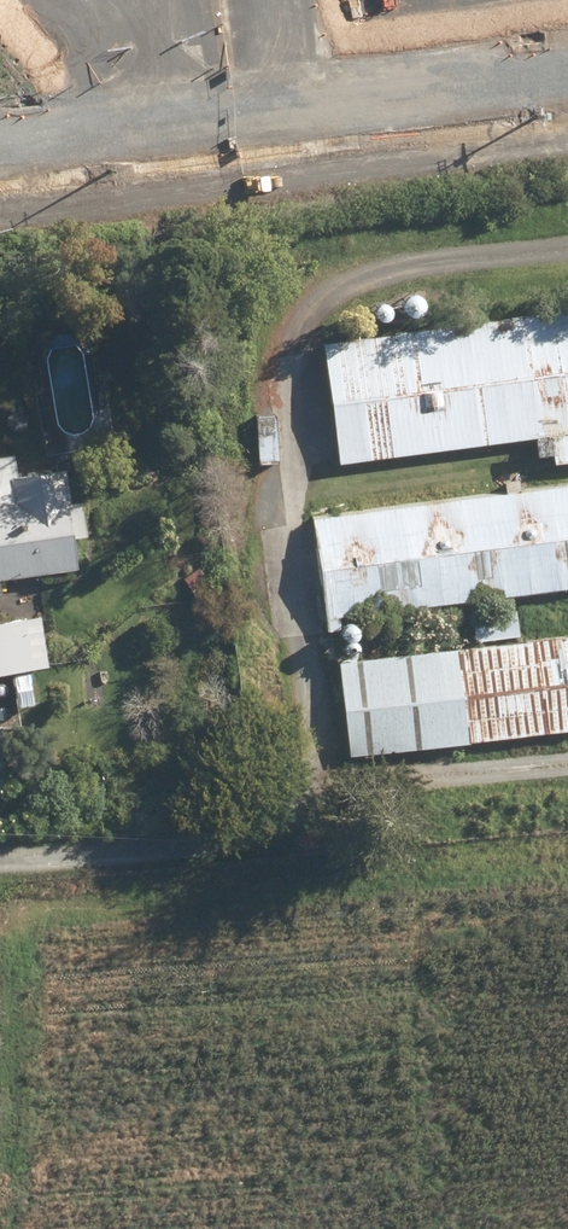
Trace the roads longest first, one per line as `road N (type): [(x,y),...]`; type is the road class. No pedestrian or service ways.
road 1 (track): [(0,856),(260,831),(302,808),(315,746),(284,417),(285,348),(317,303),(401,262),(567,237)]
road 2 (track): [(0,216),(567,139)]
road 3 (track): [(567,766),(346,785)]

